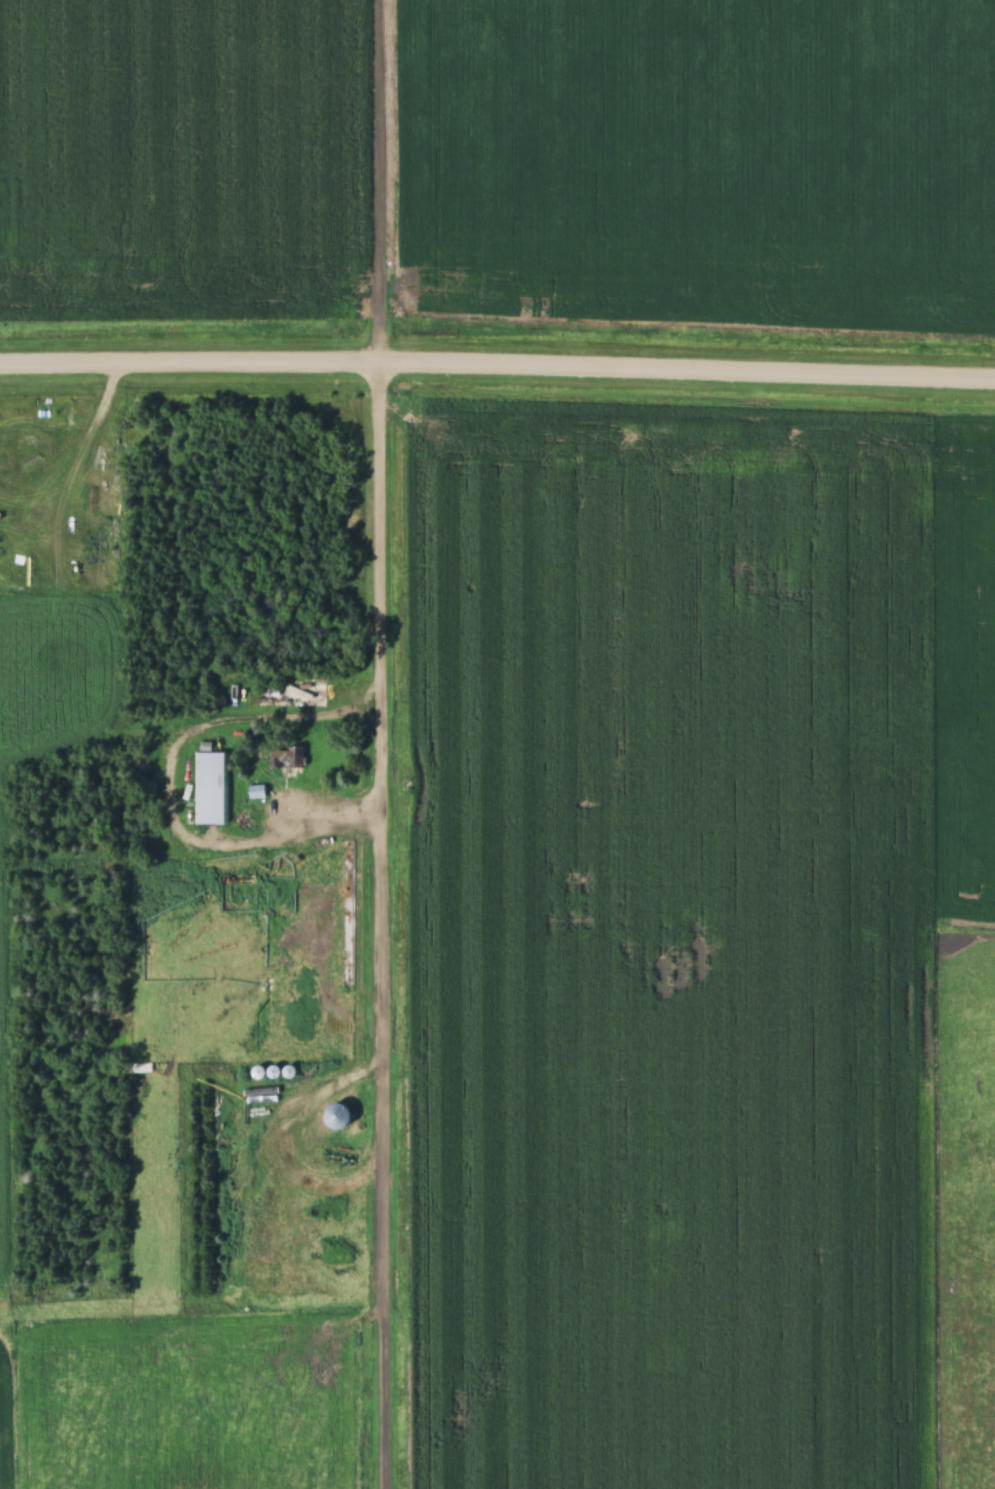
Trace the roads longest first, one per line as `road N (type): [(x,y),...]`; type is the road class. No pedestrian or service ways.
road 1 (track): [(383,1488),(374,0)]
road 2 (residential): [(0,364),(376,365),(994,385)]

